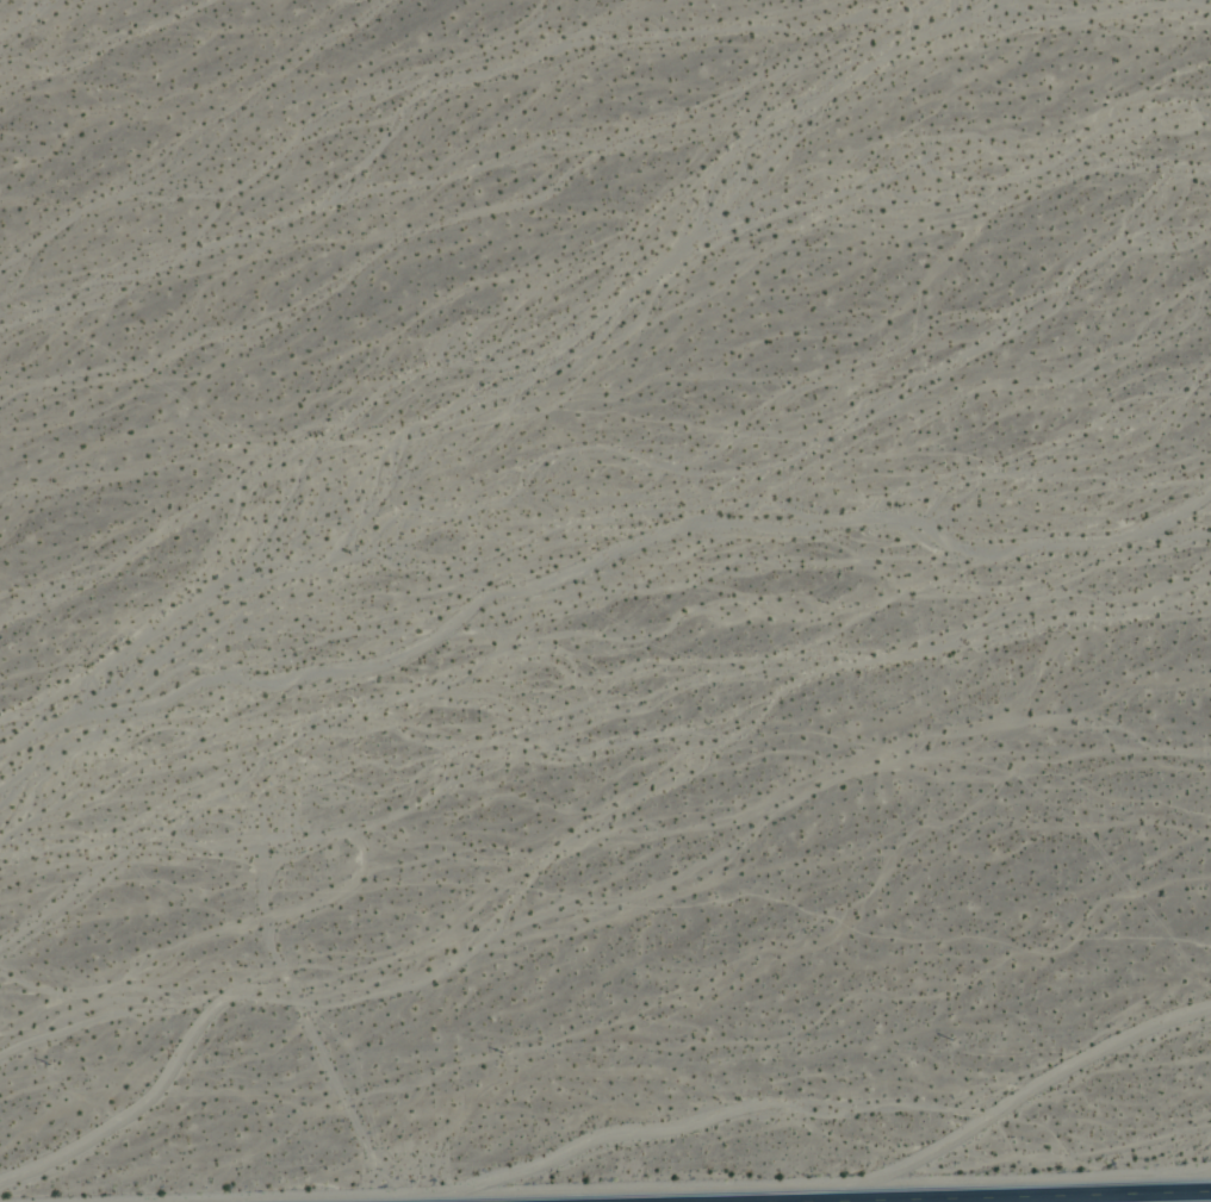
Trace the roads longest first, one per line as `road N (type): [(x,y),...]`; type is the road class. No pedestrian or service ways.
road 1 (secondary): [(1210,1192),(791,1201)]

